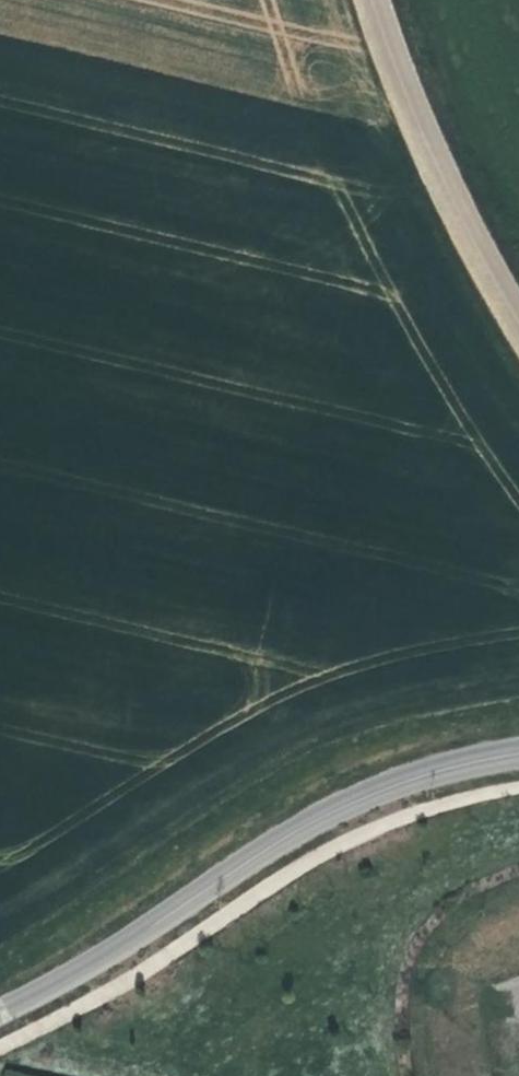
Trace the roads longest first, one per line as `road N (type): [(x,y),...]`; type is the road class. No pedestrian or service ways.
road 1 (residential): [(0,1011),(85,968),(277,841),(382,784),(518,755)]

